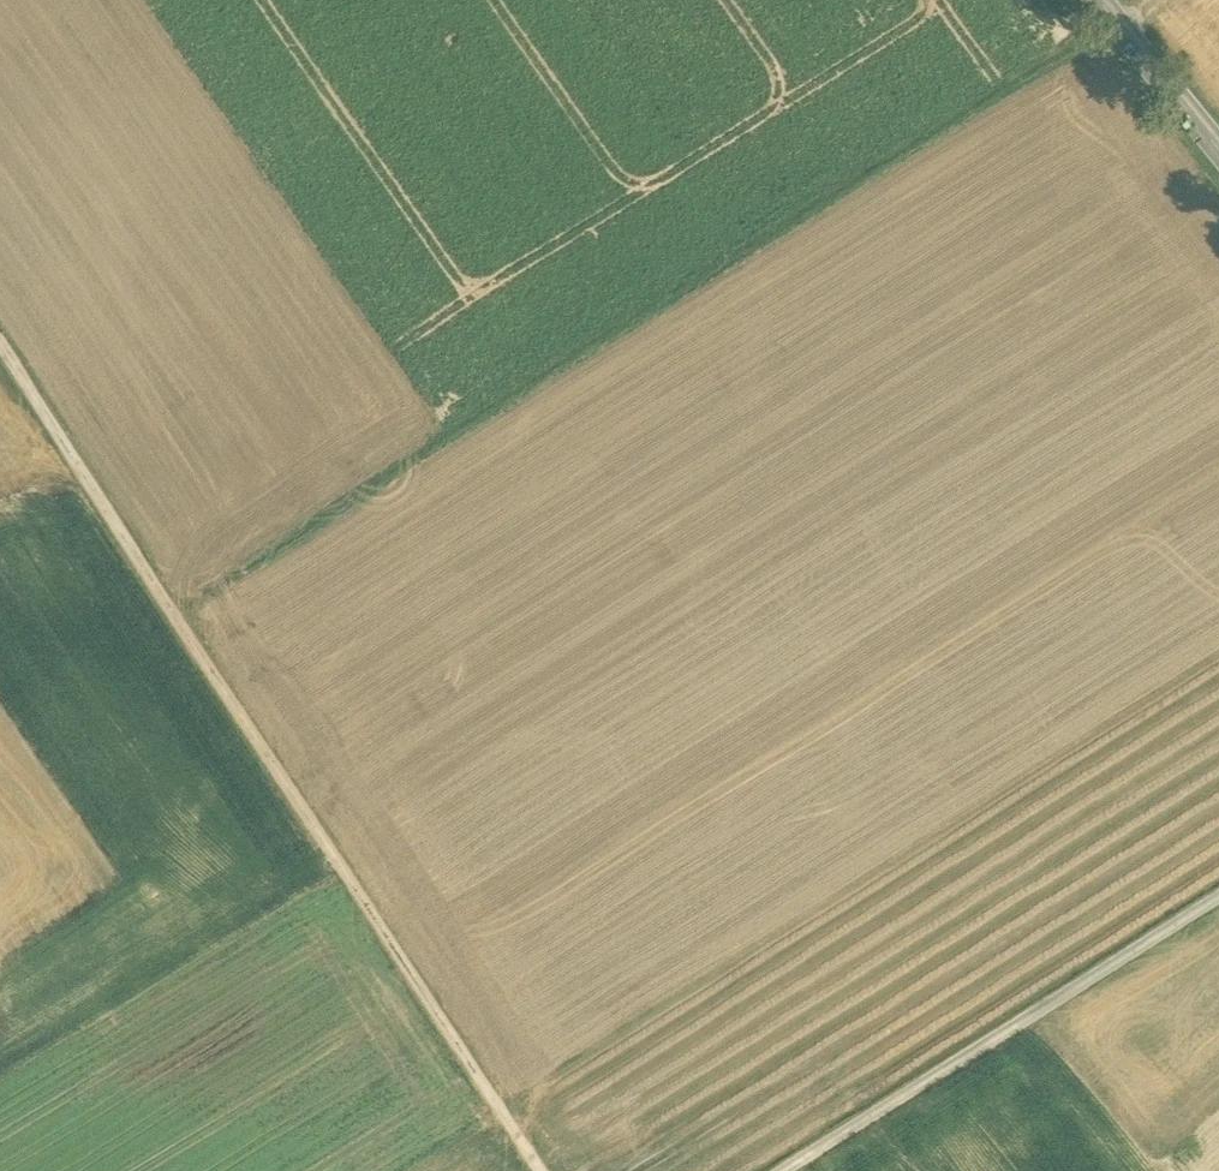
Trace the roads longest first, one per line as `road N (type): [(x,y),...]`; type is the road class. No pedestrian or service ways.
road 1 (track): [(1187,0),(192,631)]
road 2 (track): [(0,344),(541,1170)]
road 3 (track): [(788,1170),(1218,901)]
road 4 (secondary): [(1218,137),(1108,0)]

